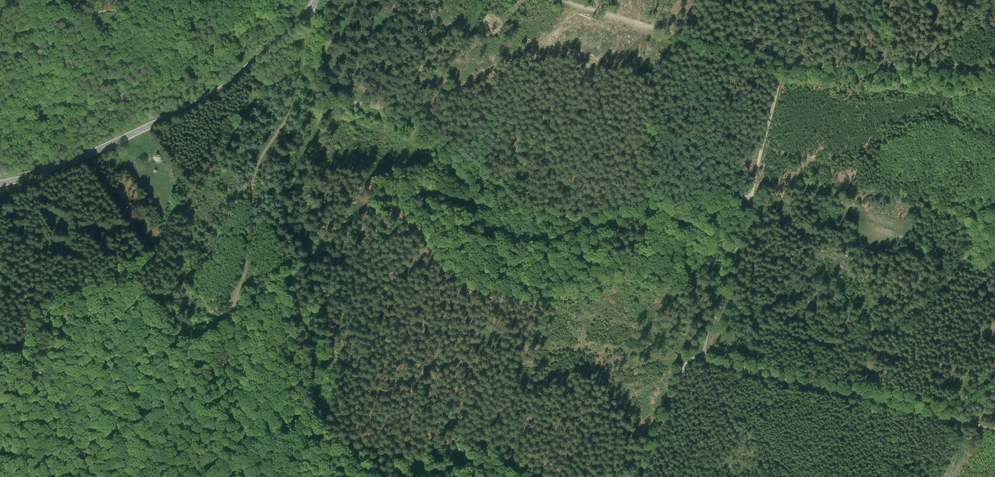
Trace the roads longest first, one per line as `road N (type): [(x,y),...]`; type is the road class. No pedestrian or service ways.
road 1 (track): [(313,9),(305,65),(311,87),(428,127),(524,206),(581,218),(632,203),(680,205),(706,193),(748,198),(728,286),(691,358),(994,430)]
road 2 (track): [(562,0),(783,66),(994,74)]
road 3 (track): [(305,74),(254,195),(249,250),(220,339),(242,439),(285,476)]
road 4 (track): [(311,87),(317,121),(302,157),(304,229),(289,325),(302,412),(316,450),(377,476)]
road 5 (track): [(803,0),(748,198)]
road 6 (track): [(317,113),(408,141),(481,199),(471,208)]
road 7 (track): [(691,358),(641,476)]

